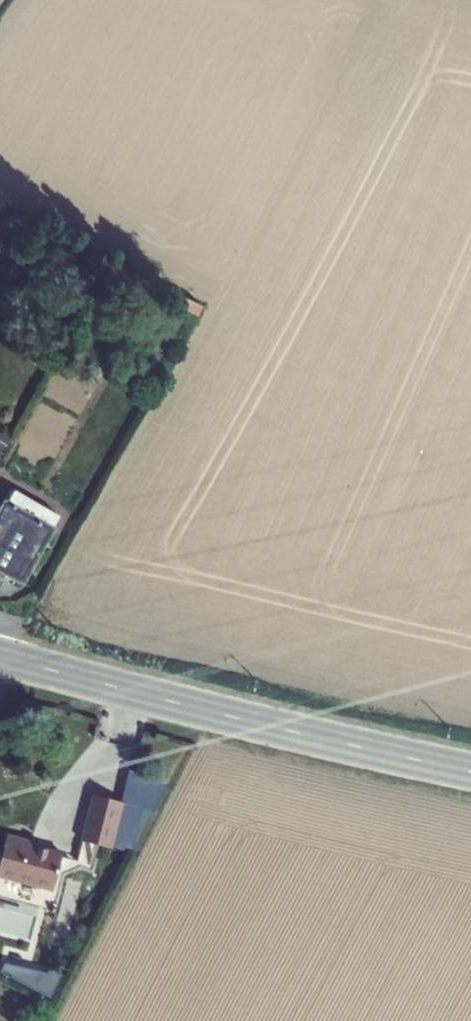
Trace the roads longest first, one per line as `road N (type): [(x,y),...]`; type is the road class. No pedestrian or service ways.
road 1 (secondary): [(470,771),(0,658)]

